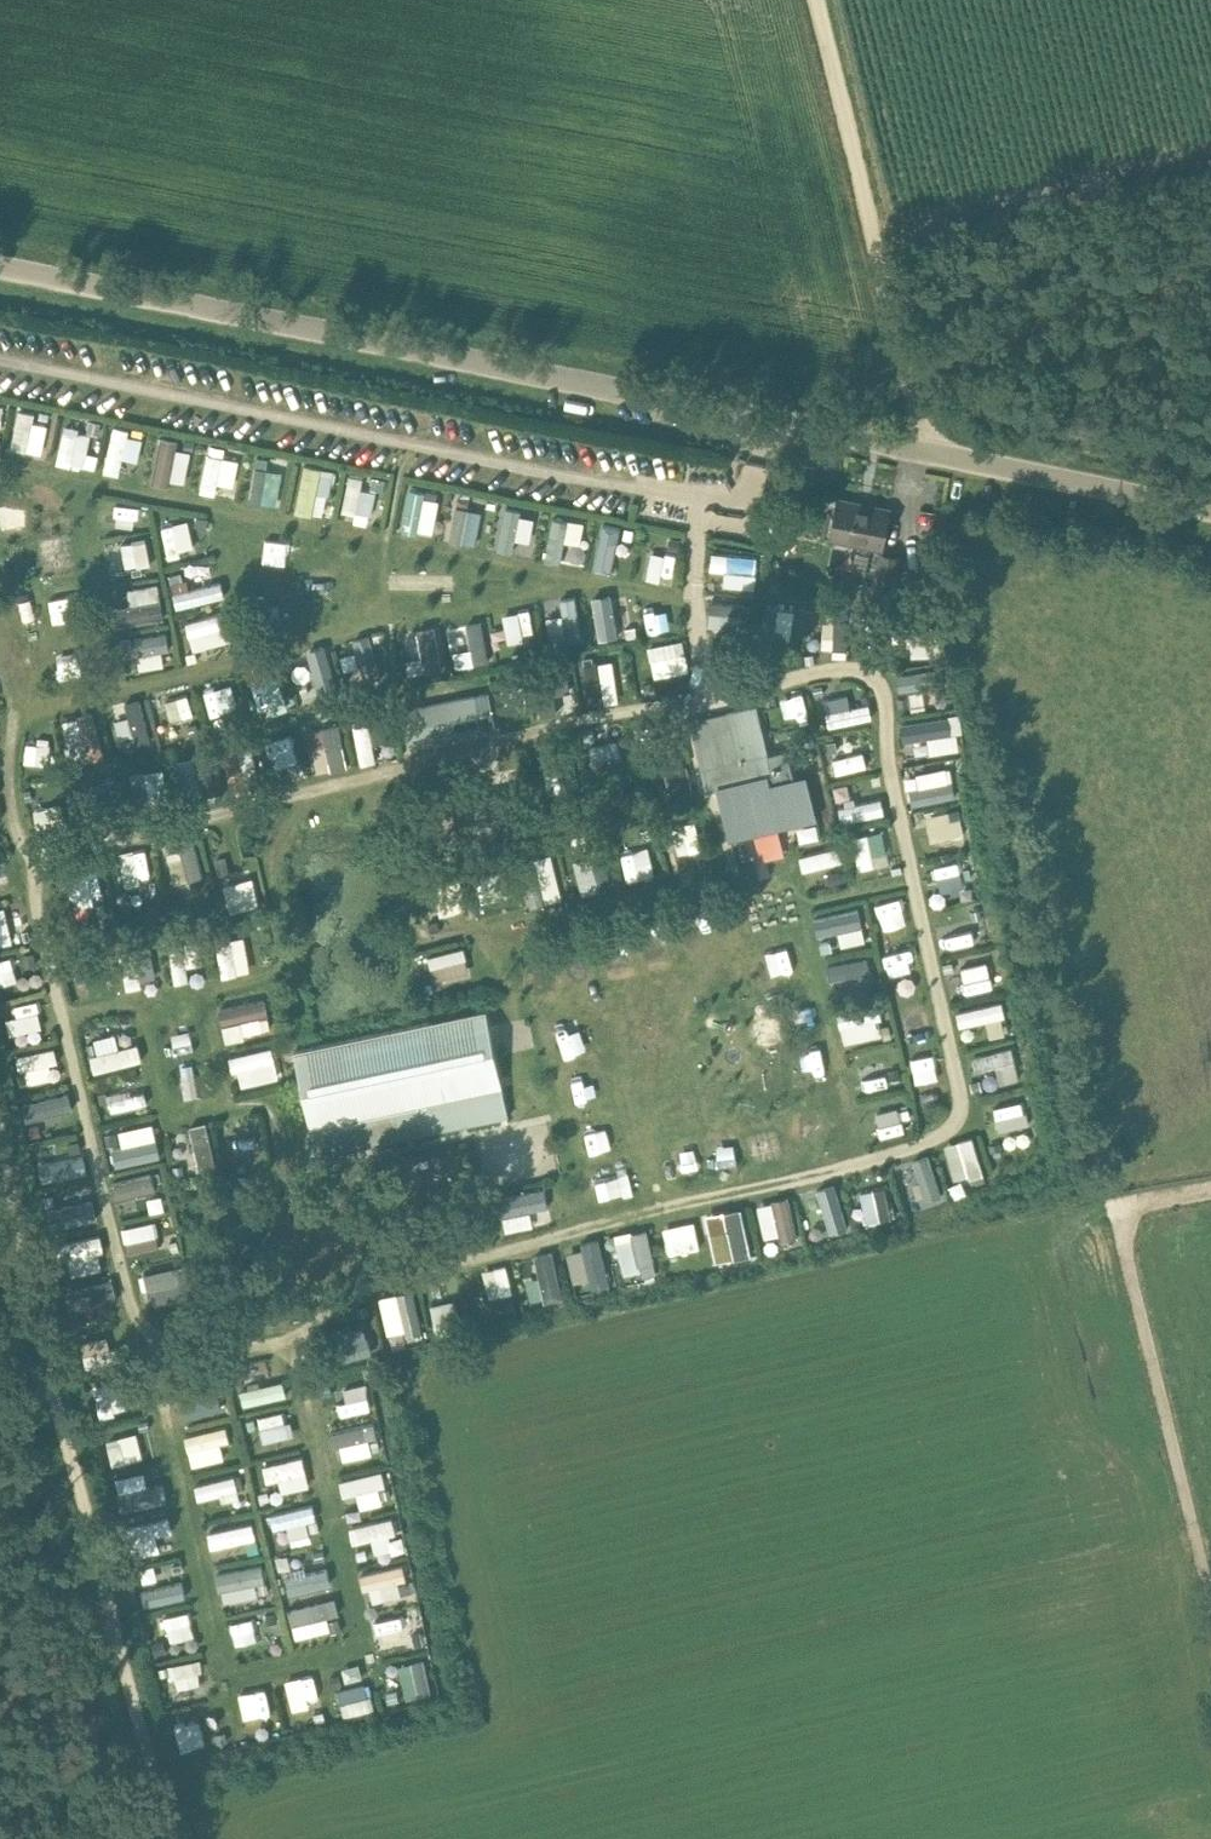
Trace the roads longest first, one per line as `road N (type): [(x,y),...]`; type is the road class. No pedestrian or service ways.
road 1 (unclassified): [(760,419),(0,268)]
road 2 (track): [(176,1838),(0,1135)]
road 3 (track): [(1210,1191),(1119,1208),(1210,1572)]
road 4 (track): [(922,451),(816,0)]
road 5 (unclassified): [(1210,509),(760,419)]

